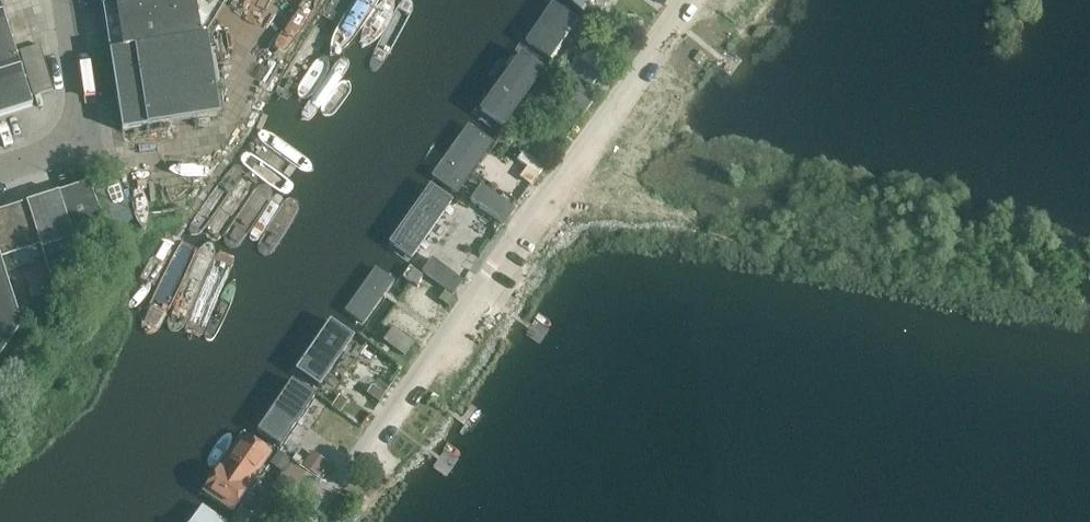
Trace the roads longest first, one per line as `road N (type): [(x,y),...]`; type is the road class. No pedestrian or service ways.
road 1 (residential): [(302,521),(689,0)]
road 2 (unclassified): [(64,0),(81,141),(0,174)]

